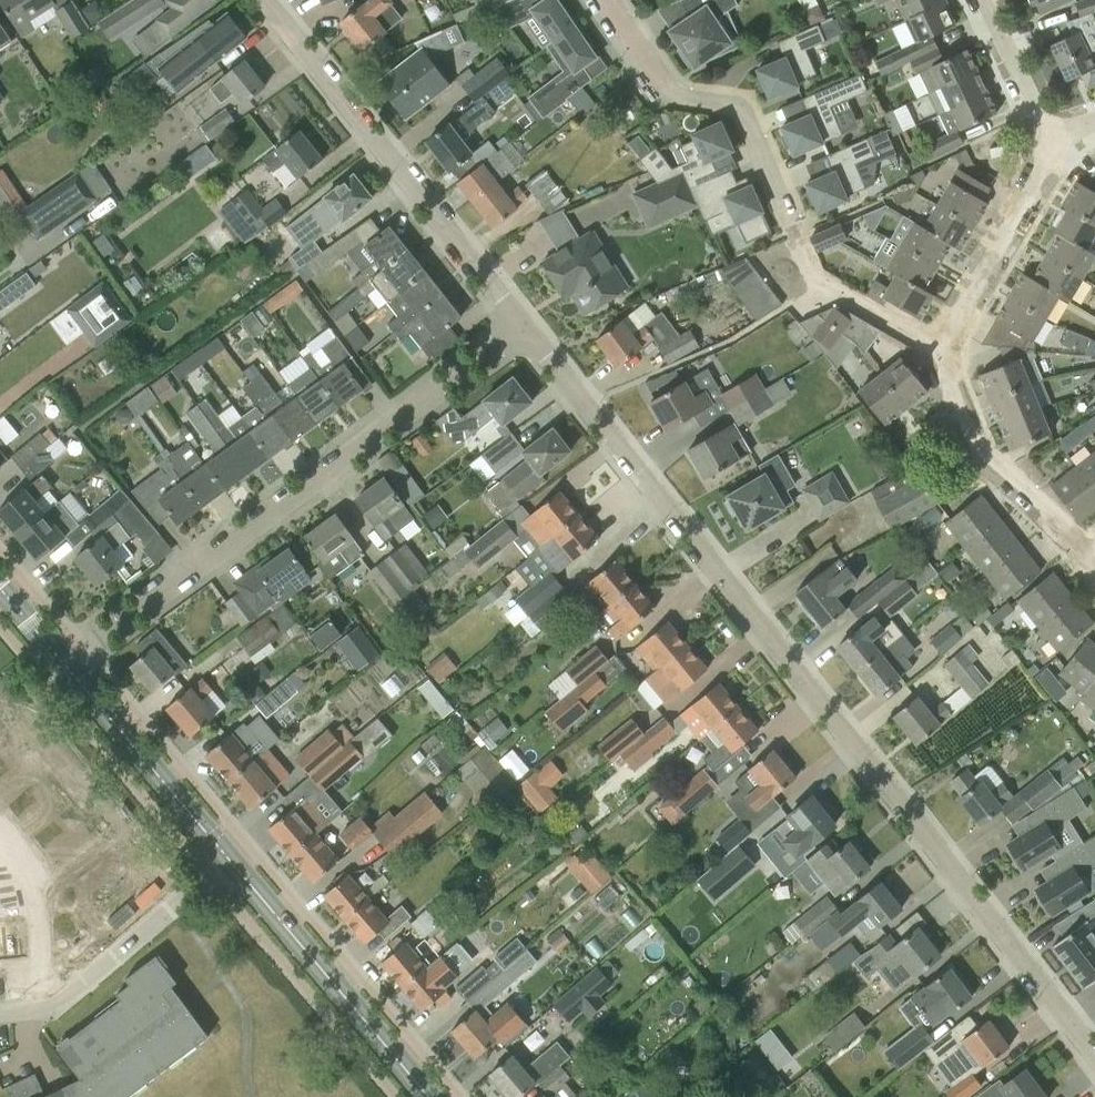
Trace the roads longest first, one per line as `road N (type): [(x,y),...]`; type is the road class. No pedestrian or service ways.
road 1 (residential): [(1094,1054),(524,326)]
road 2 (residential): [(63,661),(228,549),(524,326)]
road 3 (residential): [(524,326),(265,0)]
road 4 (residential): [(793,236),(740,107),(668,89),(607,0)]
road 5 (tertiary): [(432,1096),(230,861)]
road 6 (residential): [(0,1013),(39,1011),(230,861)]
road 7 (tertiary): [(230,861),(63,661)]
road 8 (residential): [(948,347),(947,377),(988,461),(1085,557)]
road 9 (residential): [(1053,145),(948,347)]
road 10 (residential): [(1053,145),(982,0)]
road 11 (residential): [(948,347),(818,281)]

